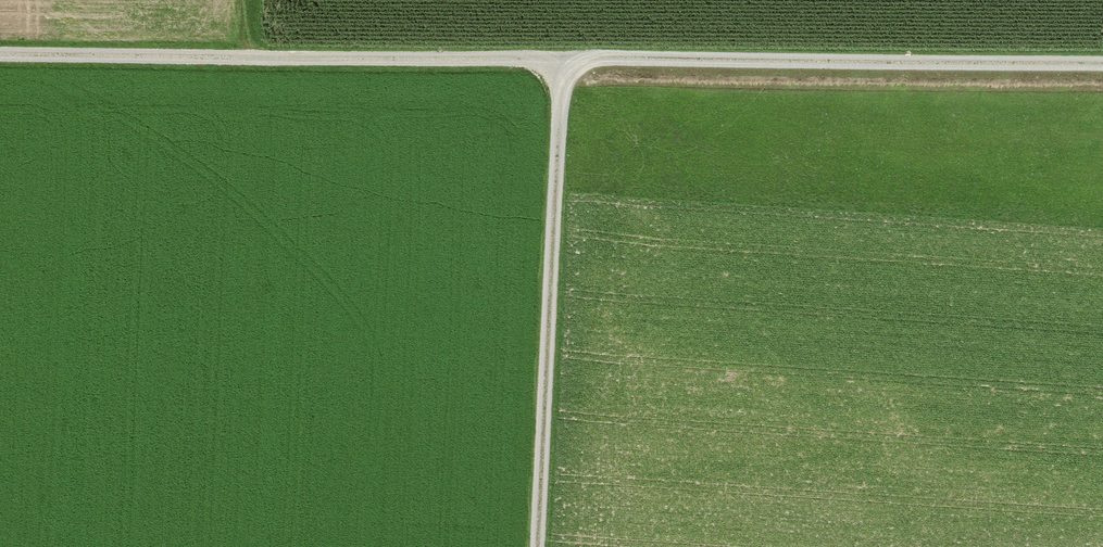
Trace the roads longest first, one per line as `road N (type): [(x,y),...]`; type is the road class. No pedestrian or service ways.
road 1 (track): [(1102,68),(0,58)]
road 2 (track): [(540,546),(564,63)]

